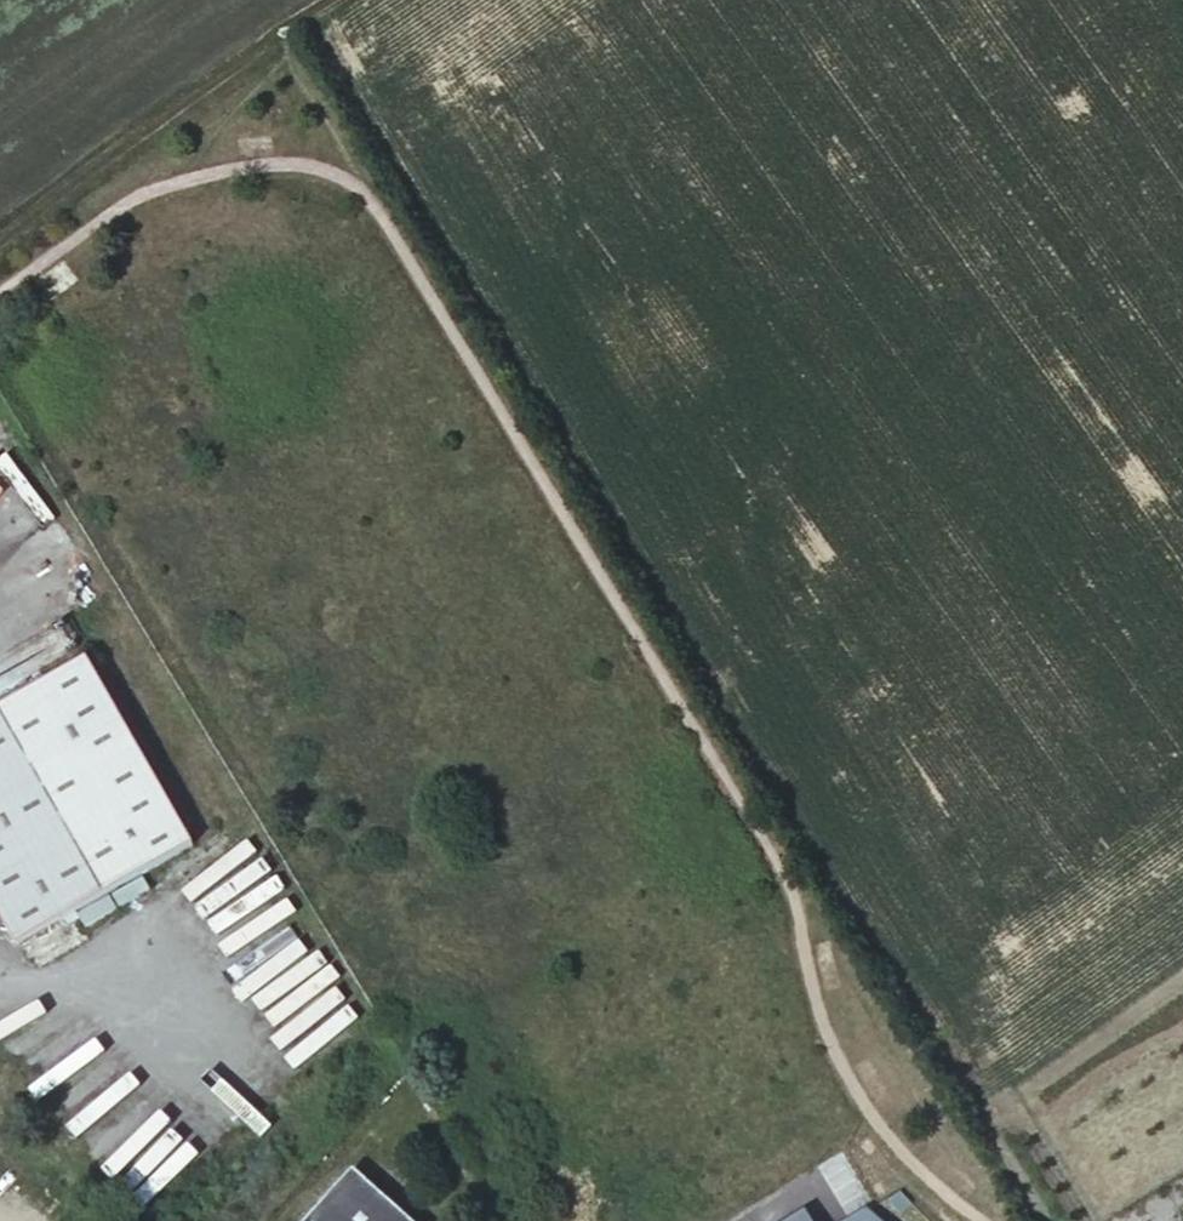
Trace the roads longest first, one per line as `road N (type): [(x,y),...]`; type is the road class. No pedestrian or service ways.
road 1 (track): [(330,0),(126,148),(0,261)]

